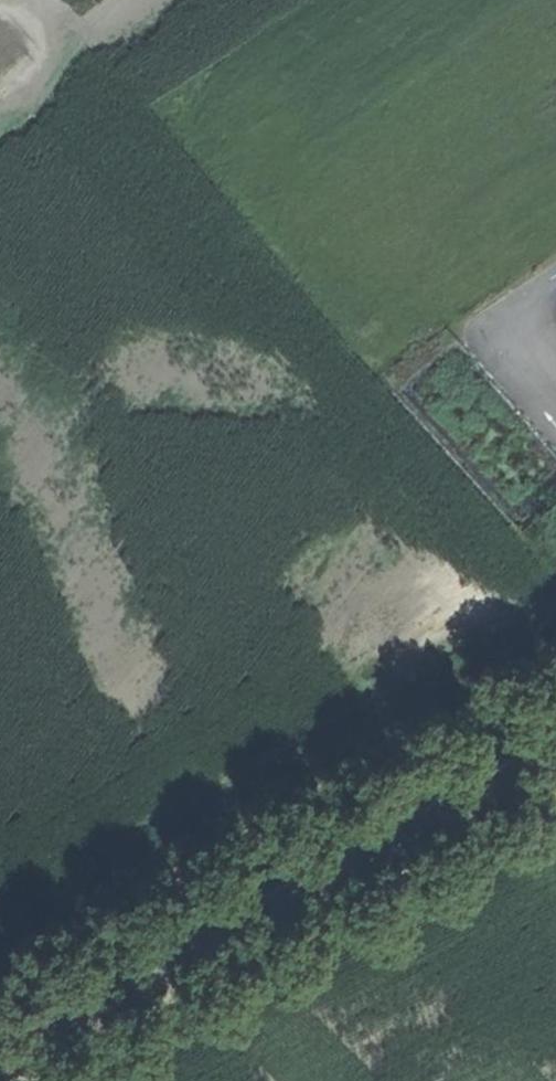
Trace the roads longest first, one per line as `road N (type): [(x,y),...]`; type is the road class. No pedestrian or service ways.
road 1 (secondary): [(555,732),(0,1044)]

